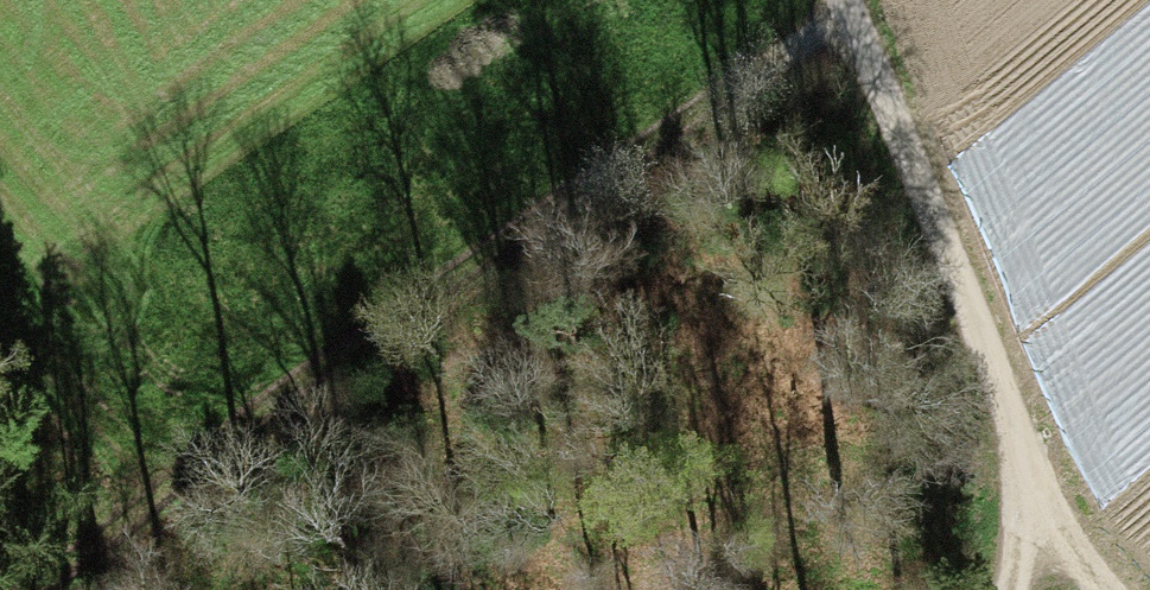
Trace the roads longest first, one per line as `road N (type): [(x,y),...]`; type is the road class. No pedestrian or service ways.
road 1 (track): [(853,17),(92,589)]
road 2 (track): [(1036,504),(995,365),(846,0)]
road 3 (track): [(0,237),(302,430)]

